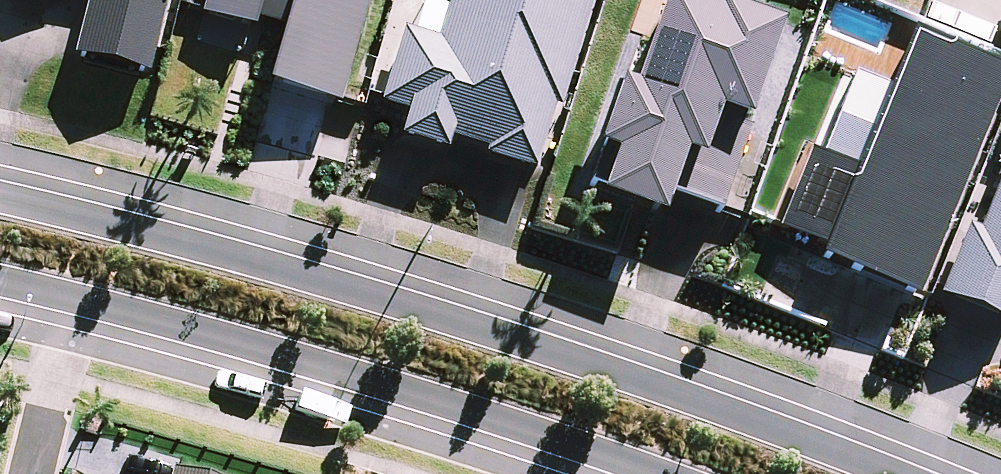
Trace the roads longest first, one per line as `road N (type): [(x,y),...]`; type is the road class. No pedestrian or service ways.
road 1 (tertiary): [(0,194),(230,250),(521,338),(896,473)]
road 2 (tertiary): [(658,473),(336,369),(0,283)]

